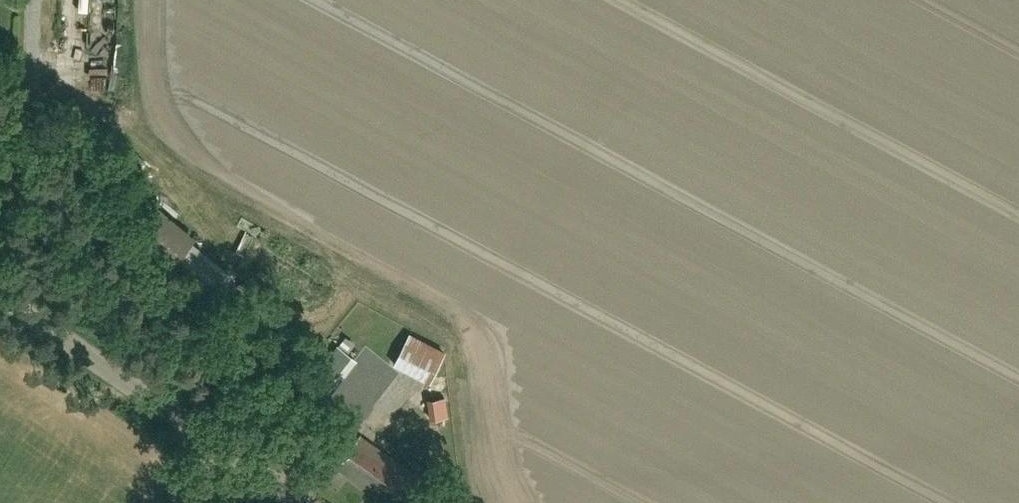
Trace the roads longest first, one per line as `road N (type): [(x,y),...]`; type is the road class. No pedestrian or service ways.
road 1 (unclassified): [(298,502),(0,296)]

